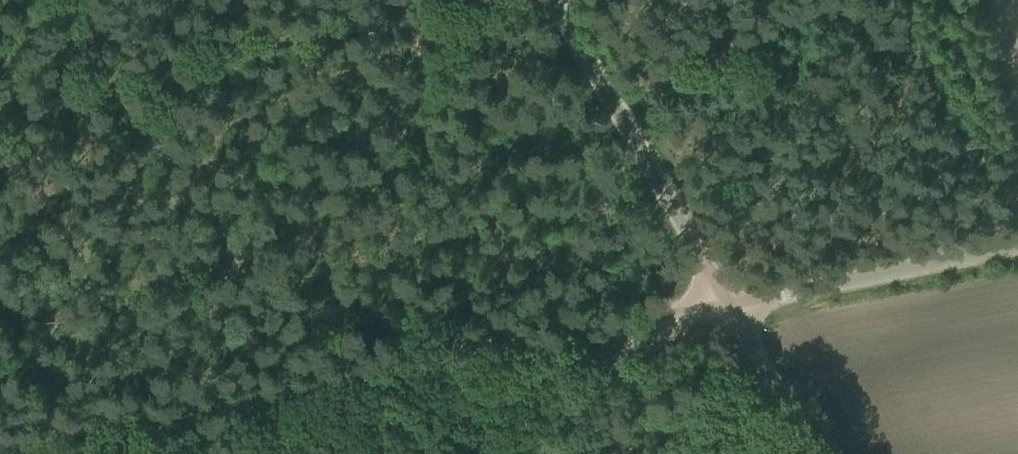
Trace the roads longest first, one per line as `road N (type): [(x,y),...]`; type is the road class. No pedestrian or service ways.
road 1 (unclassified): [(0,447),(726,305)]
road 2 (track): [(428,0),(421,13),(345,43),(152,62),(0,134)]
road 3 (unclassified): [(726,305),(552,0)]
road 4 (unclassified): [(726,305),(1017,250)]
road 5 (track): [(1017,235),(895,0)]
road 6 (track): [(661,318),(477,453)]
road 7 (unclassified): [(810,453),(726,305)]

